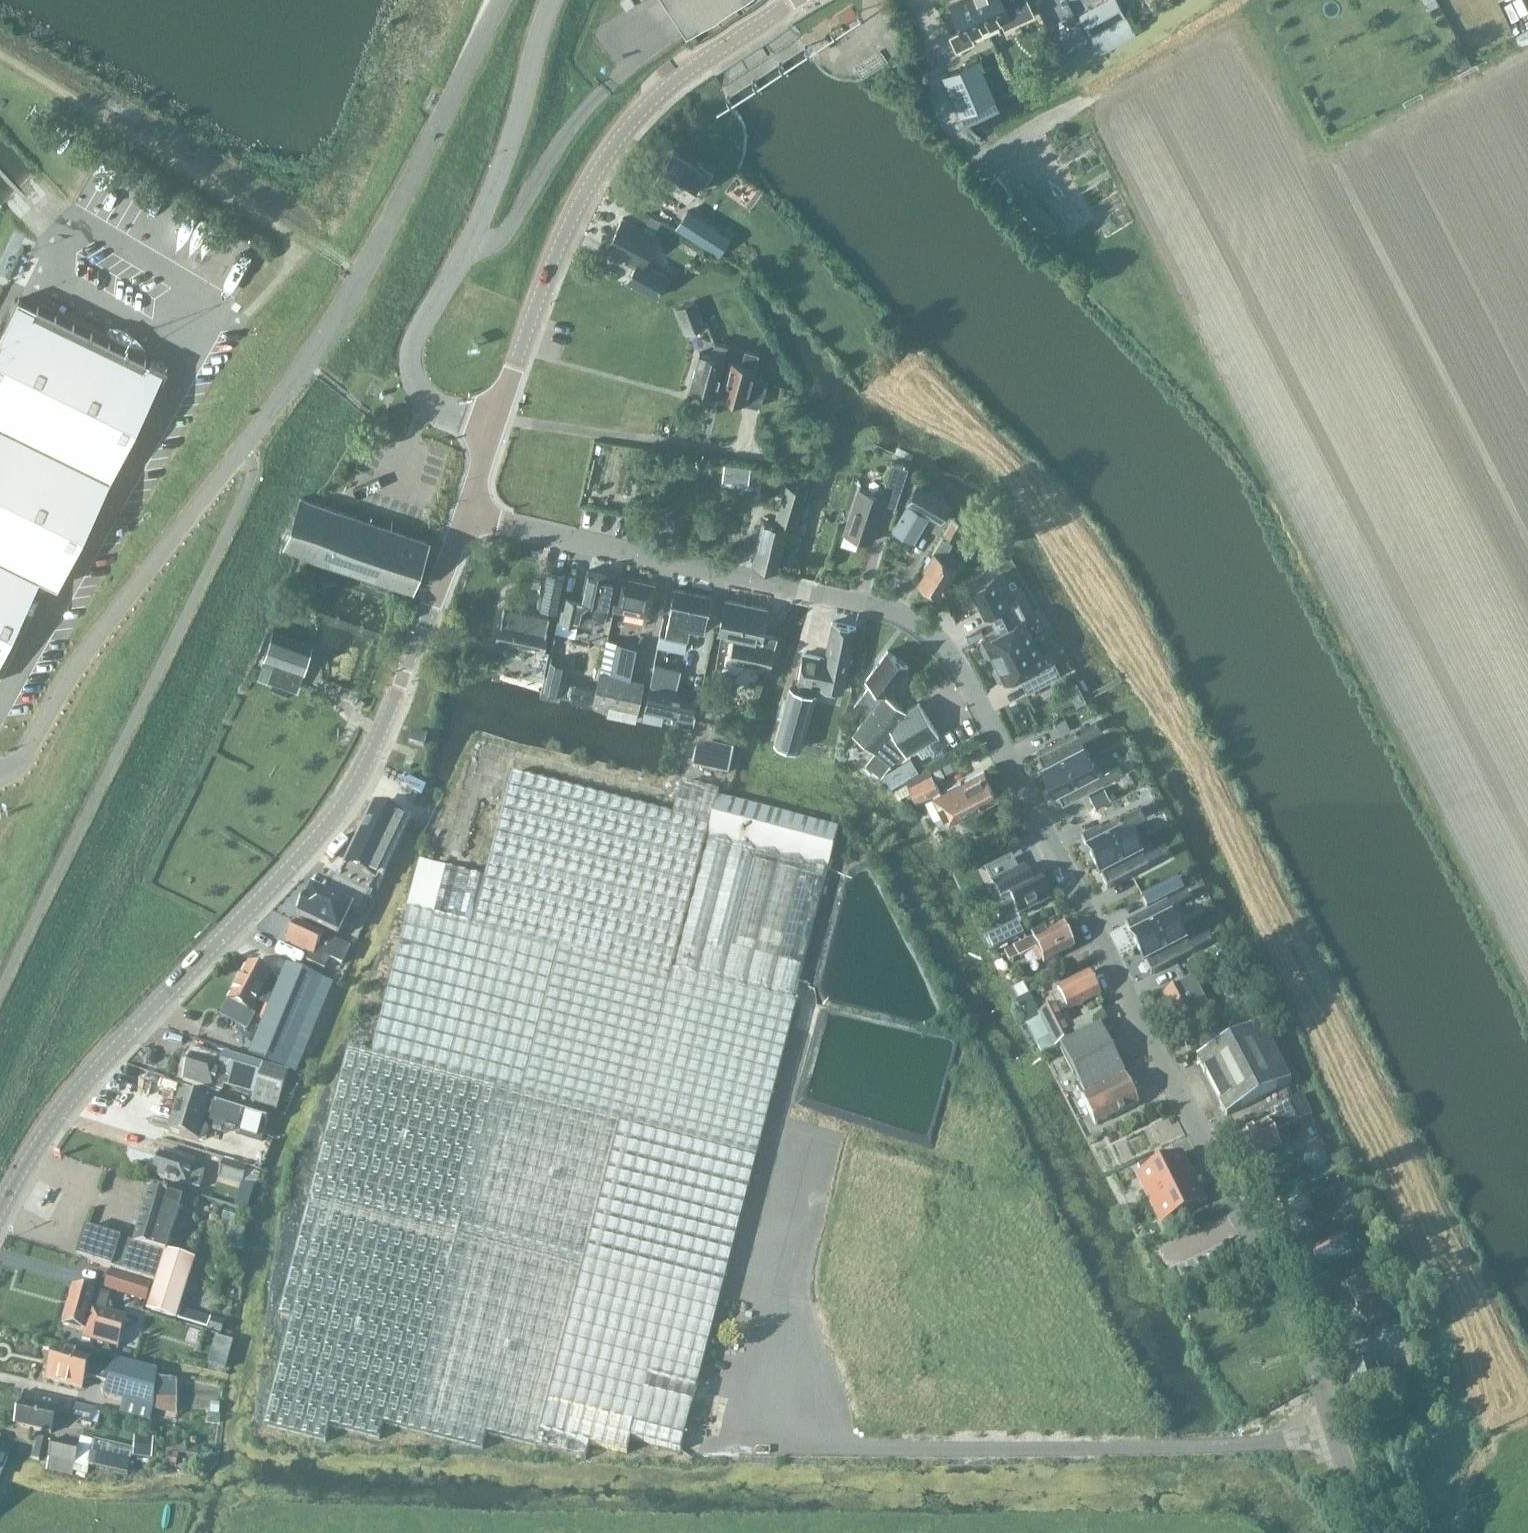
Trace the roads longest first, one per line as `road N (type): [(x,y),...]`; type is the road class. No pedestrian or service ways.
road 1 (unclassified): [(1337,1442),(1295,1333),(966,677),(936,641),(902,616),(862,602),(464,517)]
road 2 (unclassified): [(6,772),(335,328),(500,0)]
road 3 (tertiary): [(0,1208),(69,1100),(337,812),(386,720)]
road 4 (tertiary): [(798,0),(675,81),(611,148),(567,226),(495,425)]
road 5 (unclassified): [(495,425),(428,400),(414,385),(411,350),(472,243),(551,0)]
road 6 (unclassified): [(856,1442),(1151,1451),(1337,1442)]
road 7 (tertiary): [(464,517),(386,720)]

